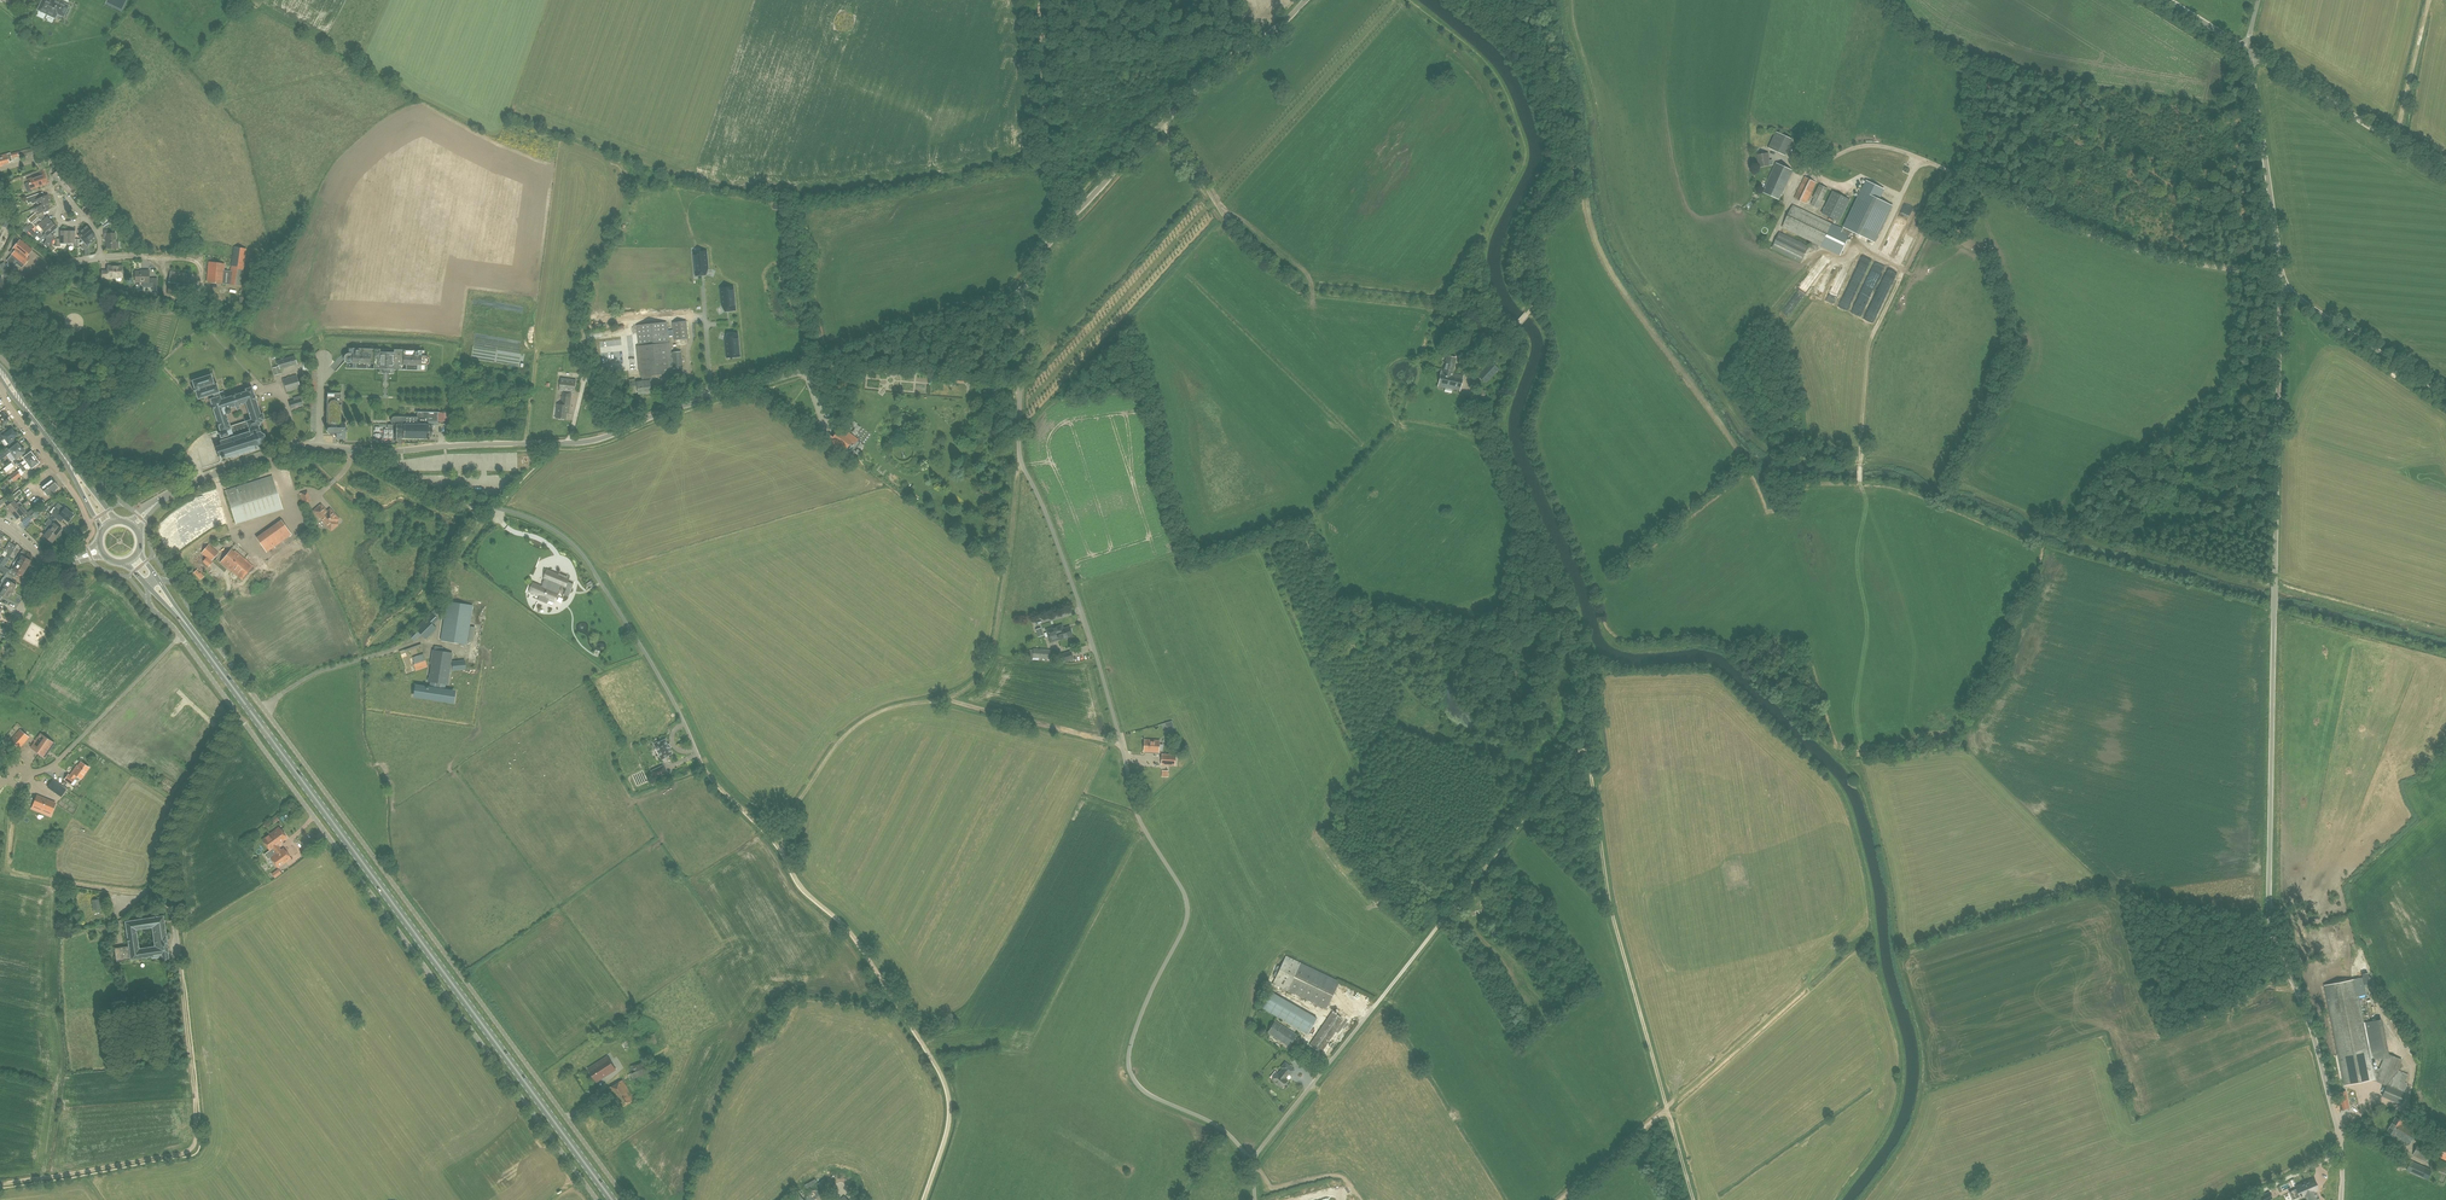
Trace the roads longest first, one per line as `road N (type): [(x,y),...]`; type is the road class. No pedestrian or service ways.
road 1 (unclassified): [(2341,1199),(2341,1149),(2318,1051),(2271,936),(2281,286)]
road 2 (unclassified): [(1251,1162),(1228,1133),(1144,1091),(1130,1071),(1132,1038),(1182,934),(1186,900),(1143,827),(1092,640),(1021,459)]
road 3 (primary): [(612,1199),(194,634)]
road 4 (tertiary): [(364,452),(599,440),(662,411),(993,307),(1026,285)]
road 5 (unclassified): [(627,1199),(262,709)]
road 6 (unclassified): [(597,1199),(239,716)]
road 7 (track): [(1571,0),(1596,109),(1604,210),(1631,271),(1753,438),(1792,459),(1860,463)]
road 8 (track): [(926,1199),(950,1122),(940,1069),(856,936),(799,882),(771,836),(699,757)]
road 9 (track): [(781,854),(794,807),(856,728),(888,708),(959,696),(984,672),(1021,459)]
road 10 (unclassified): [(699,757),(679,708),(573,544),(523,514),(437,495),(364,452)]
road 11 (track): [(2258,275),(2073,229),(1895,150),(1861,146),(1816,169)]
road 12 (track): [(1586,742),(1562,589),(1490,431),(1515,356),(1513,332),(1530,313)]
road 13 (tertiary): [(1026,285),(1064,225),(1154,133),(1305,0)]
road 14 (track): [(1860,463),(1911,465),(2069,535),(2239,580)]
road 15 (track): [(0,1184),(196,1146),(179,965)]
road 16 (track): [(1668,1107),(1617,926),(1586,742)]
road 17 (track): [(1375,1006),(1586,742)]
road 18 (unclassified): [(179,965),(169,844),(239,716)]
road 19 (unclassified): [(2281,286),(2247,50)]
road 20 (tertiary): [(2445,171),(2247,50)]
road 21 (track): [(148,890),(14,873),(15,789)]
road 22 (track): [(1034,0),(1048,152),(1065,211)]
road 23 (track): [(1575,191),(1535,56),(1488,0)]
road 24 (unclassified): [(1251,1162),(1375,1006)]
road 25 (unclassified): [(2445,396),(2281,286)]
road 26 (tertiary): [(318,446),(270,453),(199,479),(140,517)]
road 27 (track): [(1668,1107),(1803,988)]
road 28 (track): [(950,699),(1121,745)]
road 29 (track): [(2445,630),(2275,584)]
road 30 (unclassified): [(1026,285),(1021,459)]
road 31 (unclassified): [(262,709),(179,588),(159,580)]
road 32 (unclassified): [(239,716),(152,610),(149,588)]
road 33 (unclassified): [(262,709),(313,674),(404,646)]
road 34 (track): [(2396,142),(2429,0)]
road 35 (track): [(1561,1199),(1668,1107)]
road 36 (track): [(1530,313),(1539,299),(1535,237),(1575,191)]
road 37 (track): [(2337,1127),(2382,1103),(2445,1138)]

